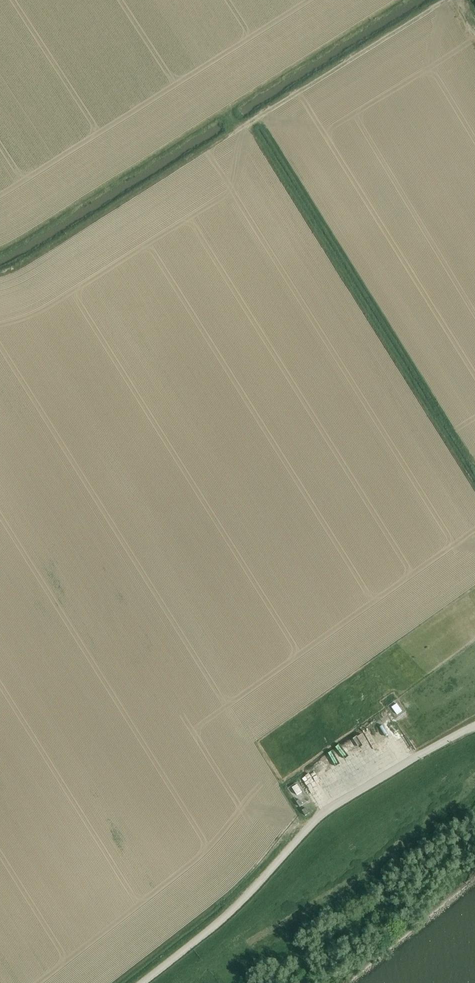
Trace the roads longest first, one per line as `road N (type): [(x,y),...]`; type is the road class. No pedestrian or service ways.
road 1 (track): [(0,277),(443,0)]
road 2 (unclassified): [(141,982),(228,916),(325,811),(474,725)]

